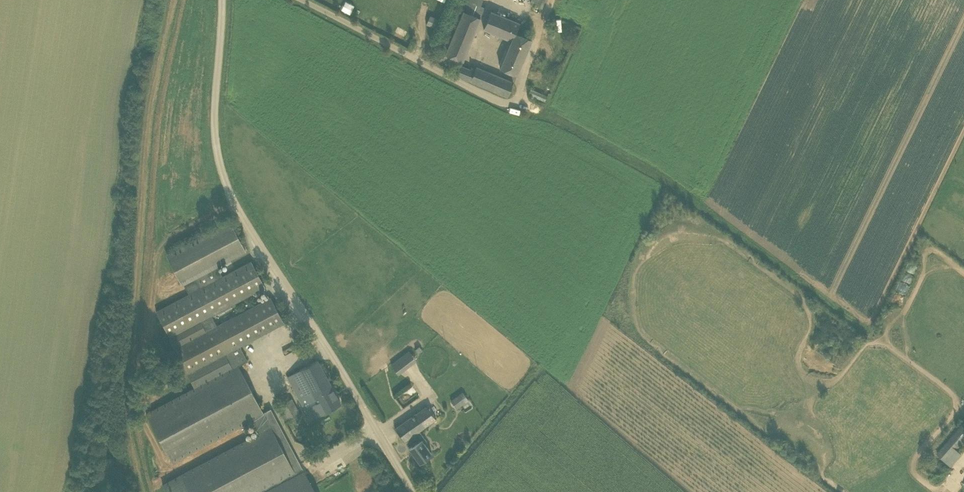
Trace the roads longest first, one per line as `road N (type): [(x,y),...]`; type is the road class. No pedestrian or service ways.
road 1 (track): [(963,412),(659,174),(300,0)]
road 2 (unclassified): [(413,491),(228,191),(214,110),(222,0)]
road 3 (track): [(140,491),(125,416),(146,131),(170,0)]

